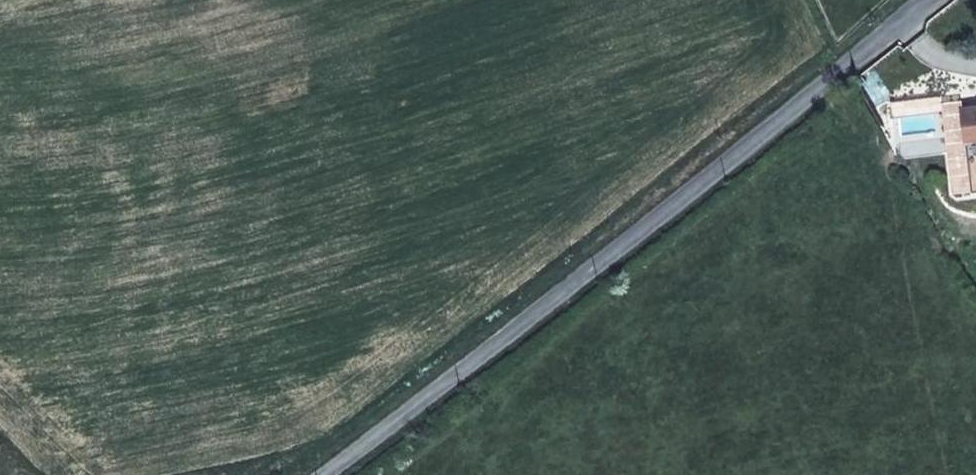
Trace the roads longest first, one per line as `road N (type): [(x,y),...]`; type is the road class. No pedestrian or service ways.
road 1 (unclassified): [(928,0),(320,474)]

